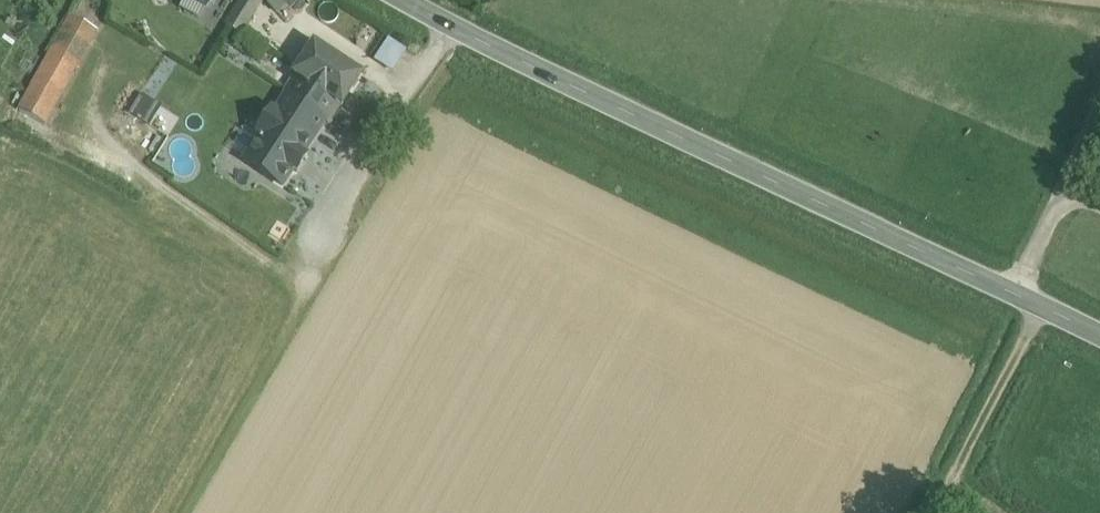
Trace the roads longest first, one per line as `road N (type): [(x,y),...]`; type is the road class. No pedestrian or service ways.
road 1 (secondary): [(1099,339),(404,0)]
road 2 (track): [(315,245),(300,318),(193,512)]
road 3 (track): [(1039,308),(930,512)]

